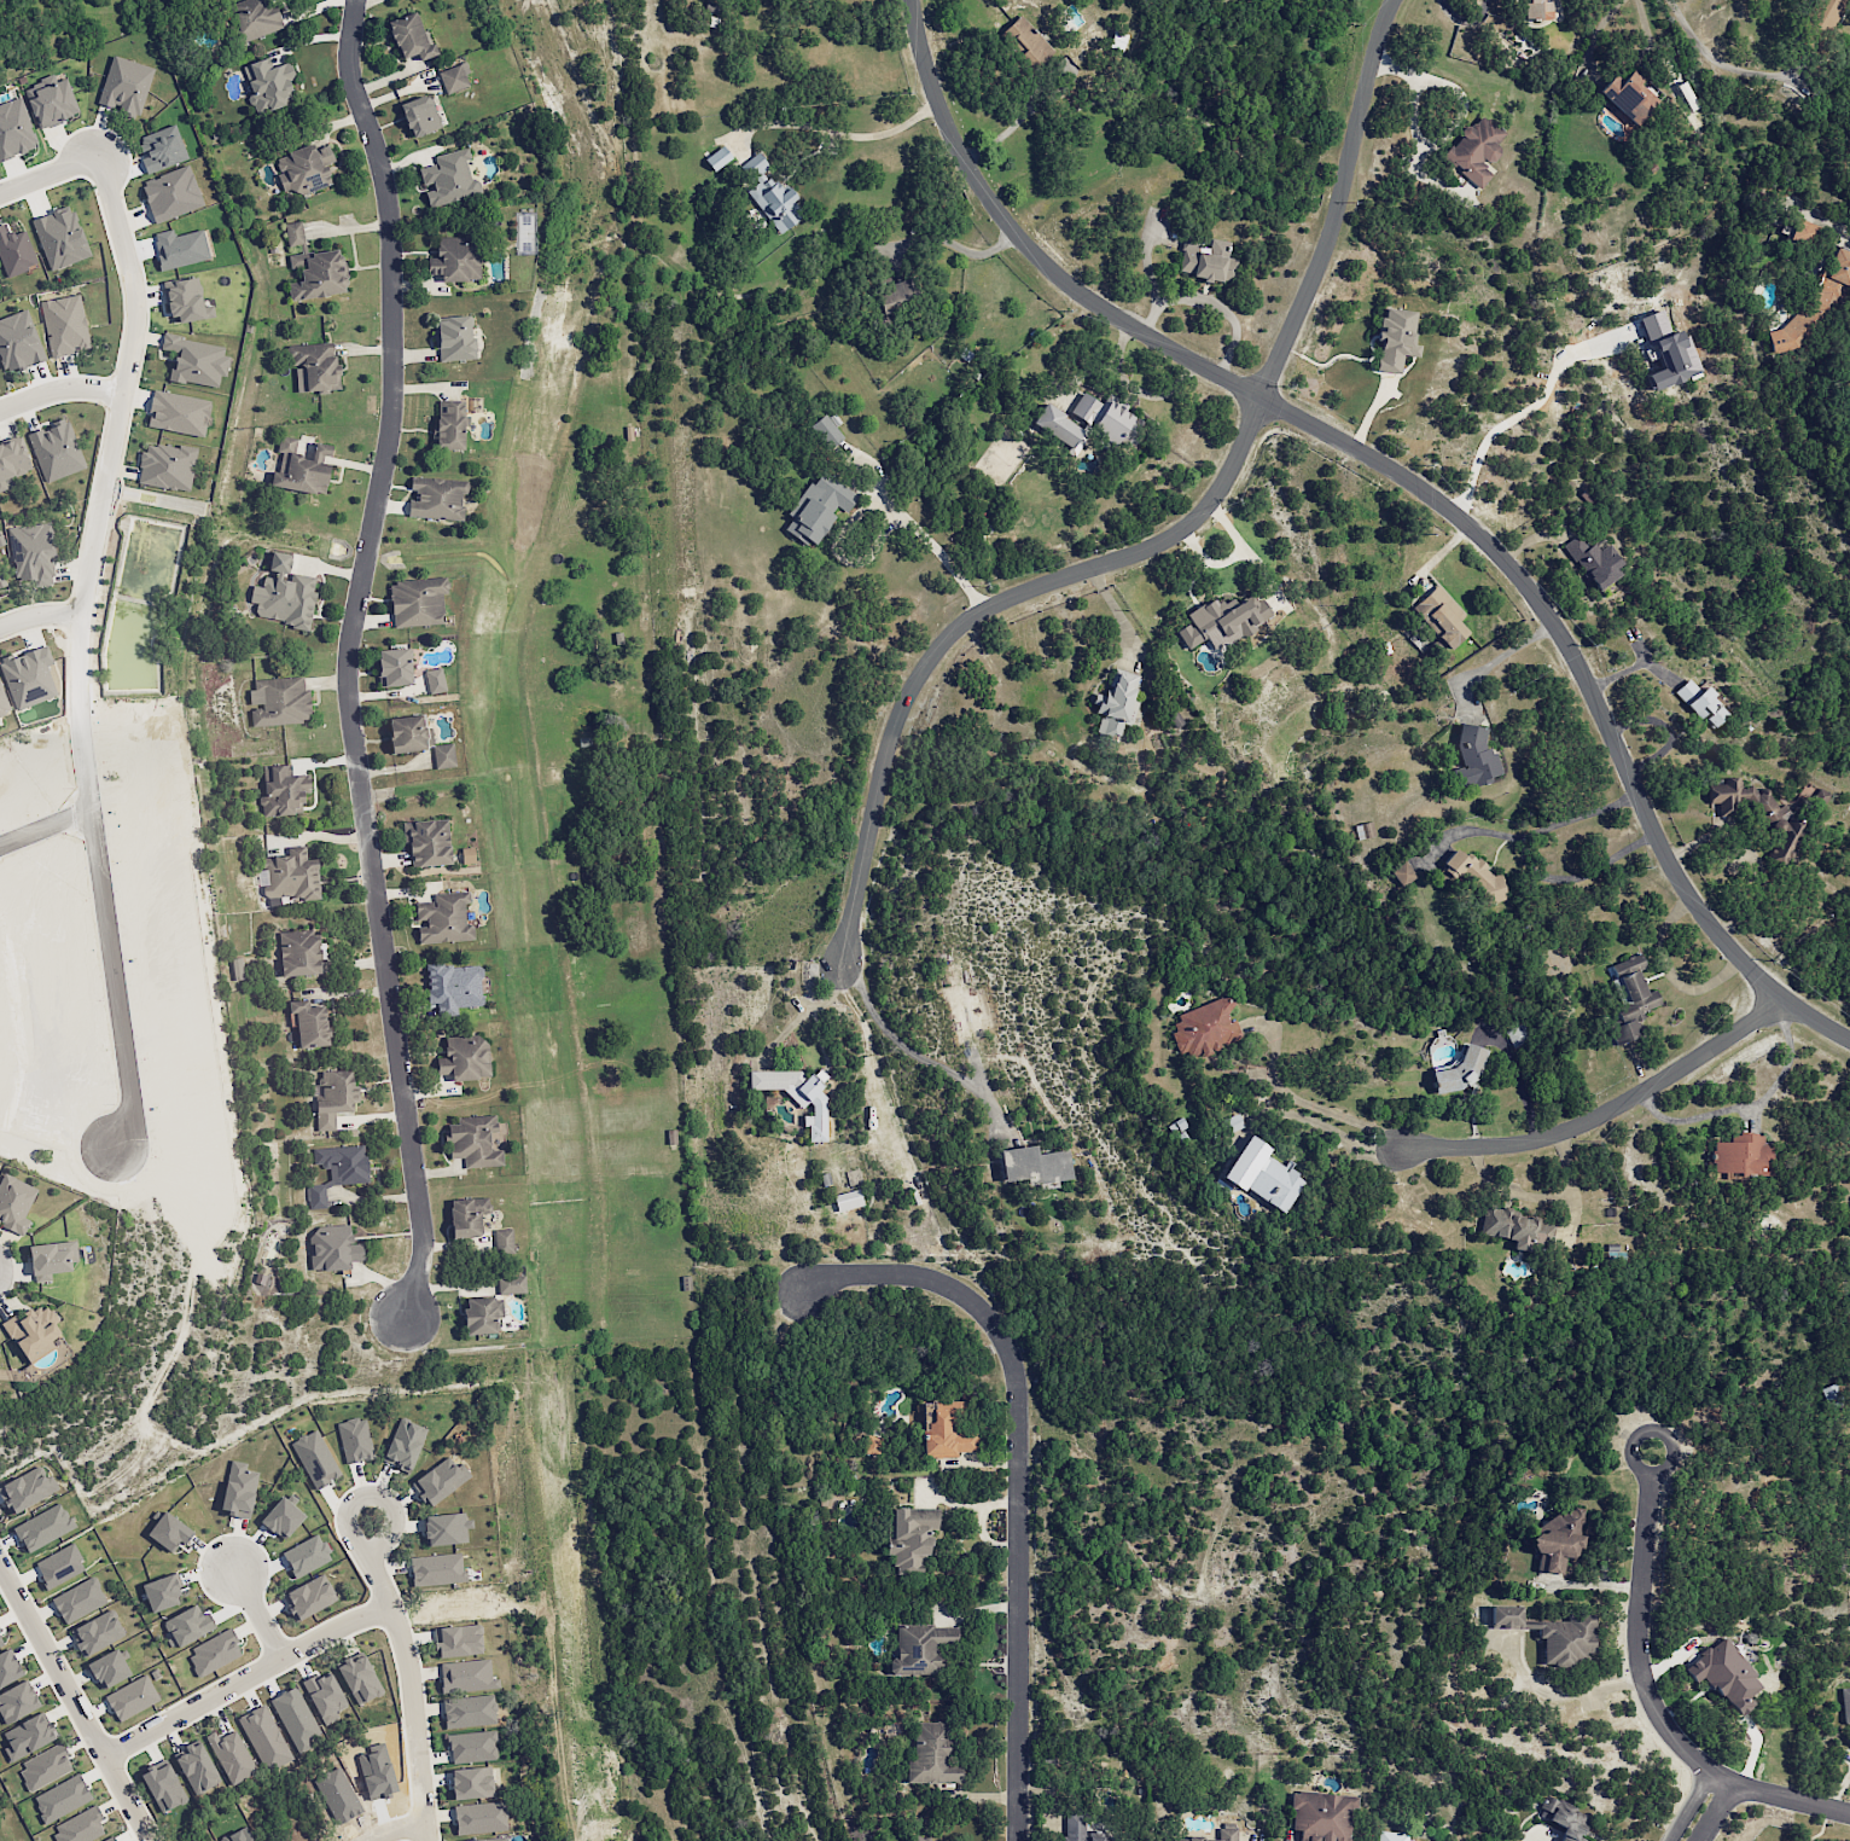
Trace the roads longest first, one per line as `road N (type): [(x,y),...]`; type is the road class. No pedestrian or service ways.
road 1 (residential): [(1849,1042),(1787,1003),(1705,920),(1561,646),(1467,529),(1384,466),(1144,333),(1029,252),(952,144),(914,0)]
road 2 (residential): [(357,0),(349,60),(392,237),(395,381),(348,691),(423,1227),(406,1320)]
road 3 (residential): [(838,960),(884,755),(923,661),(982,608),(1144,547),(1197,517),(1234,461),(1334,213),(1391,0)]
road 4 (residential): [(1017,1840),(1022,1376),(1010,1341),(993,1313),(958,1288),(920,1276),(832,1273),(805,1291)]
road 5 (residential): [(77,701),(88,581),(135,307),(95,153)]
road 6 (residential): [(1651,1473),(1635,1616),(1641,1680),(1659,1721),(1688,1756),(1730,1785),(1849,1814)]
road 7 (residential): [(77,701),(126,1041),(129,1111),(121,1142)]
road 8 (residential): [(1787,1003),(1648,1090),(1534,1142),(1400,1142)]
road 9 (residential): [(374,1520),(371,1549),(408,1653),(429,1840)]
road 10 (residential): [(107,1758),(356,1619),(396,1610)]
road 11 (residential): [(0,1558),(142,1830)]
road 12 (residential): [(0,409),(57,388),(123,393)]
road 13 (residential): [(1662,1435),(1646,1433),(1634,1444),(1642,1471),(1658,1473),(1670,1462),(1662,1435)]

